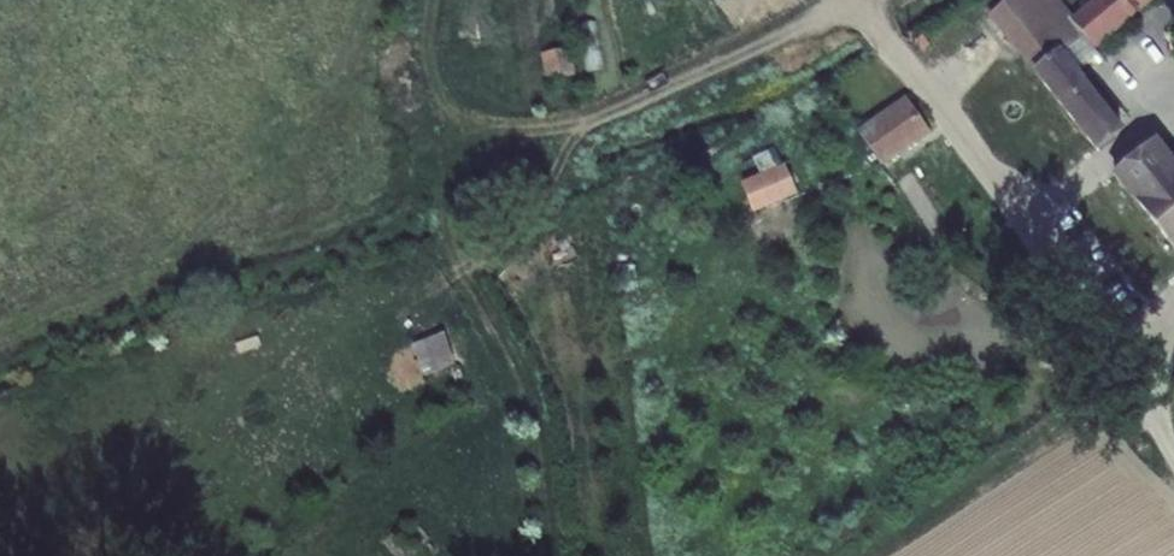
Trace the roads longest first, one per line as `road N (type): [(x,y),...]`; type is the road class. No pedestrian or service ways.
road 1 (track): [(873,35),(840,33),(589,119),(465,134),(419,86),(413,56),(422,0)]
road 2 (track): [(465,134),(451,233),(534,392),(558,555)]
road 3 (residential): [(1173,460),(1001,188)]
road 4 (residential): [(1001,188),(955,153),(873,35)]

